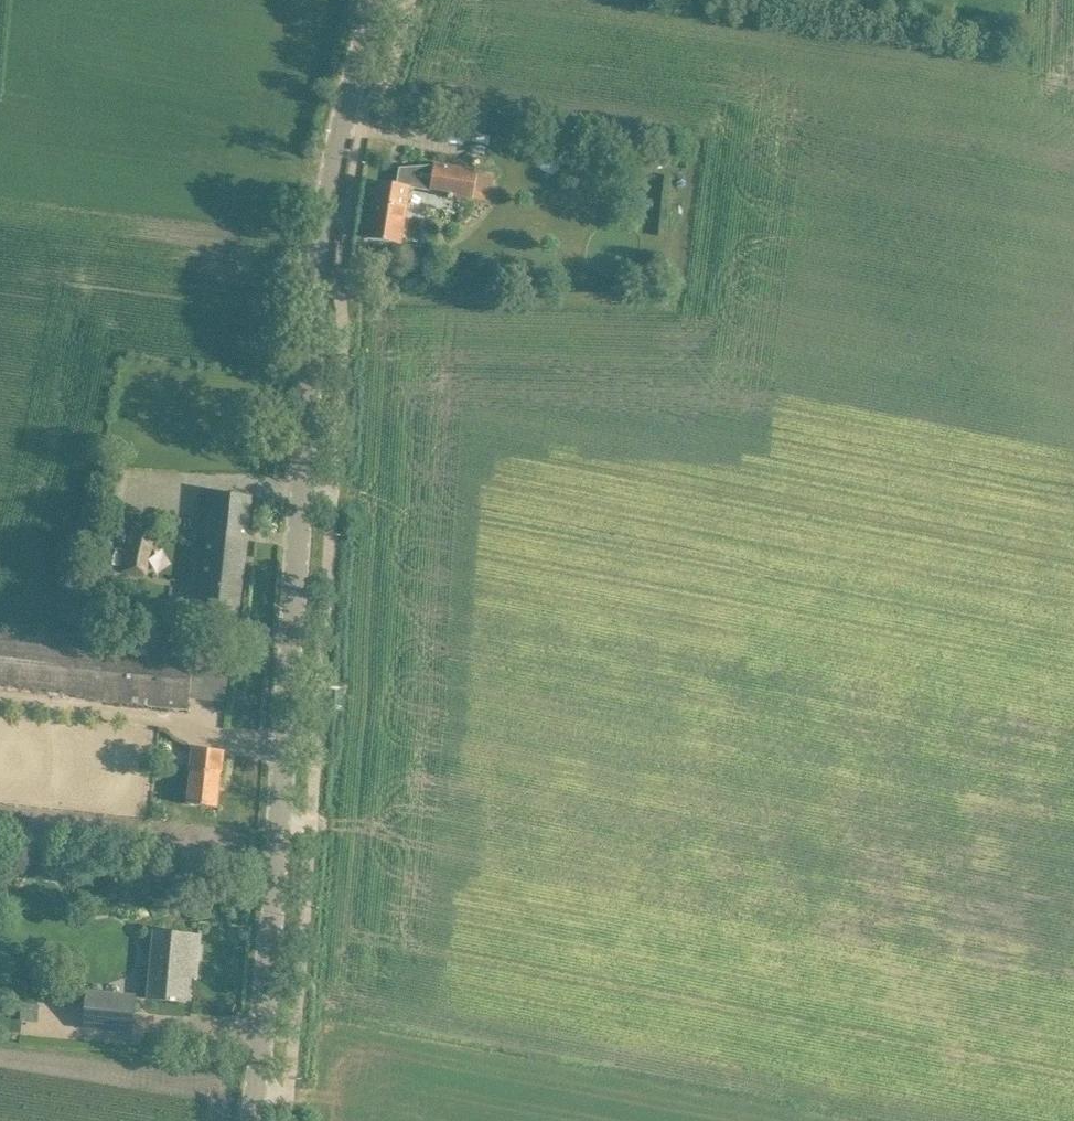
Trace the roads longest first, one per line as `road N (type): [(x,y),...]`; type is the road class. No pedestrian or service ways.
road 1 (tertiary): [(252,1120),(277,878),(314,308),(332,164),(373,0)]

